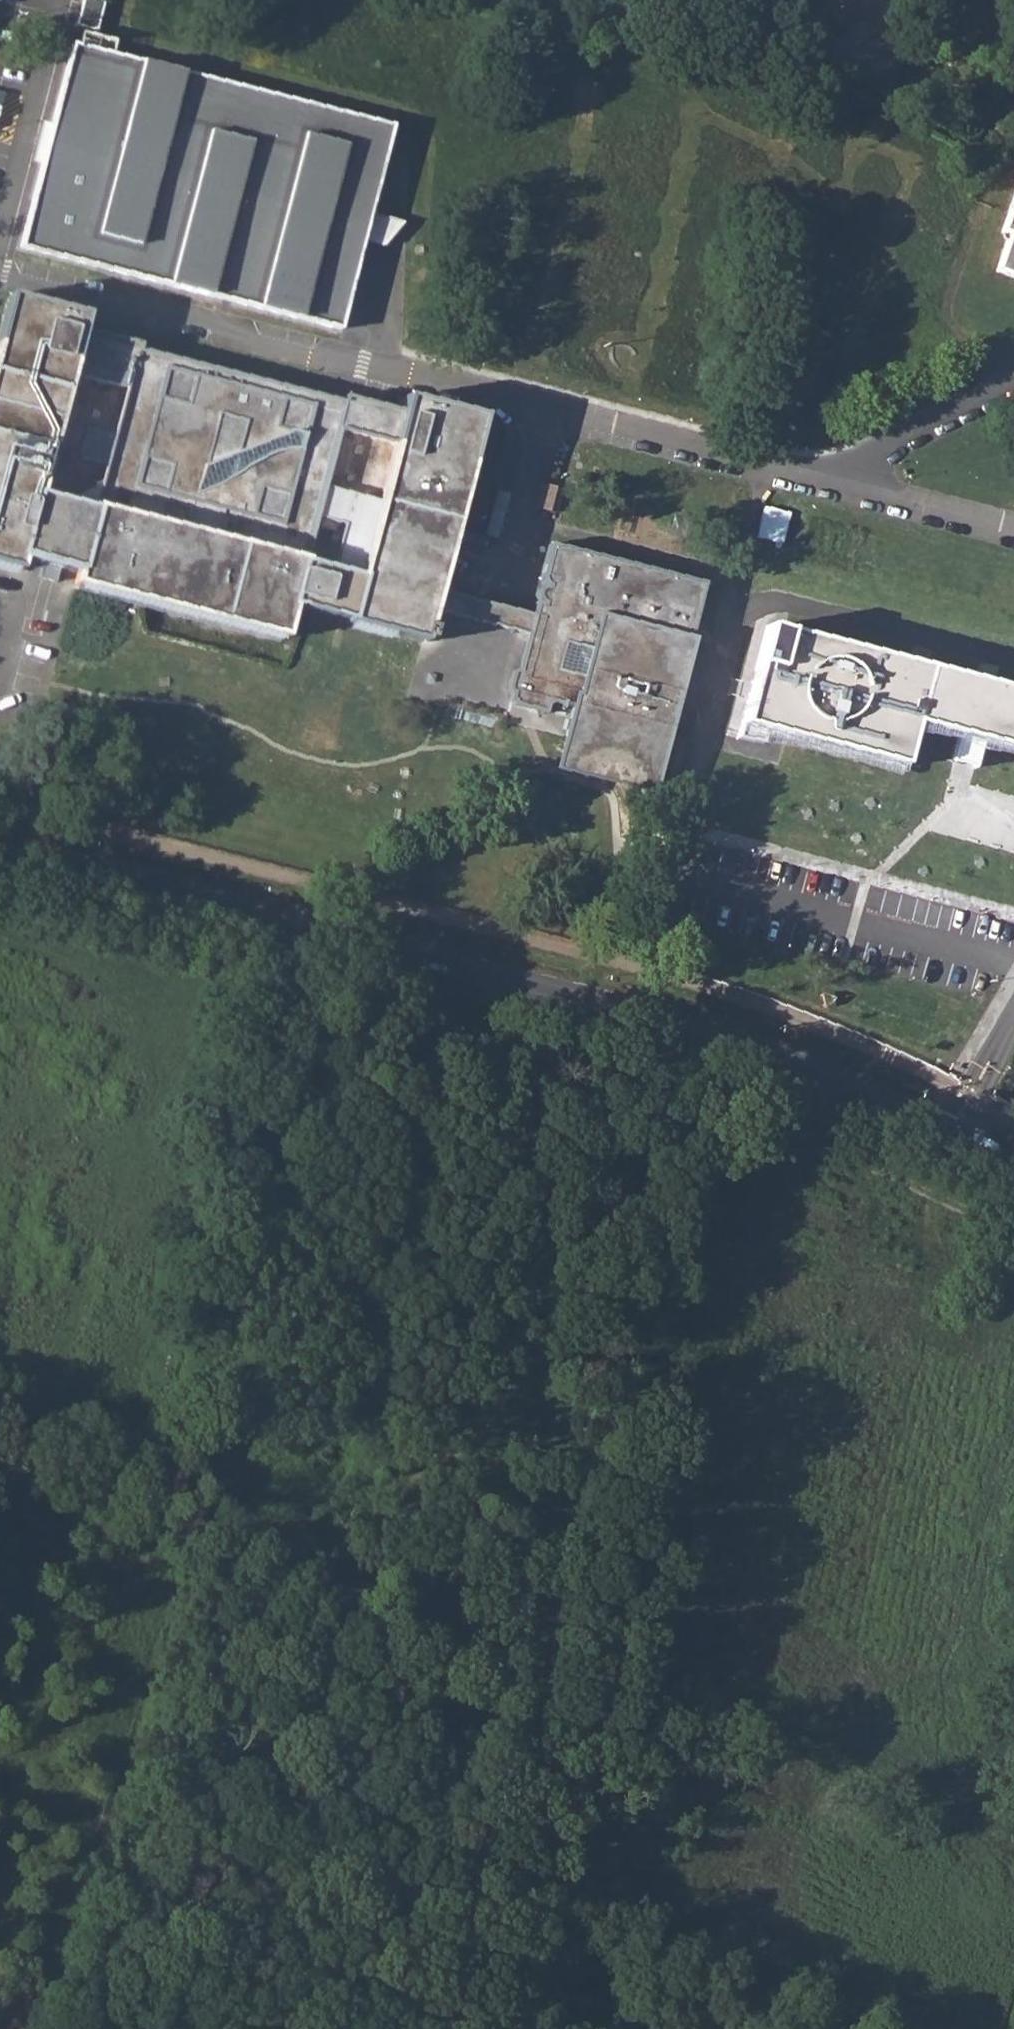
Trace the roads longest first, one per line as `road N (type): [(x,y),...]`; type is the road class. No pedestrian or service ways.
road 1 (tertiary): [(0,857),(567,1001),(782,1066),(947,1140),(1013,1181)]

